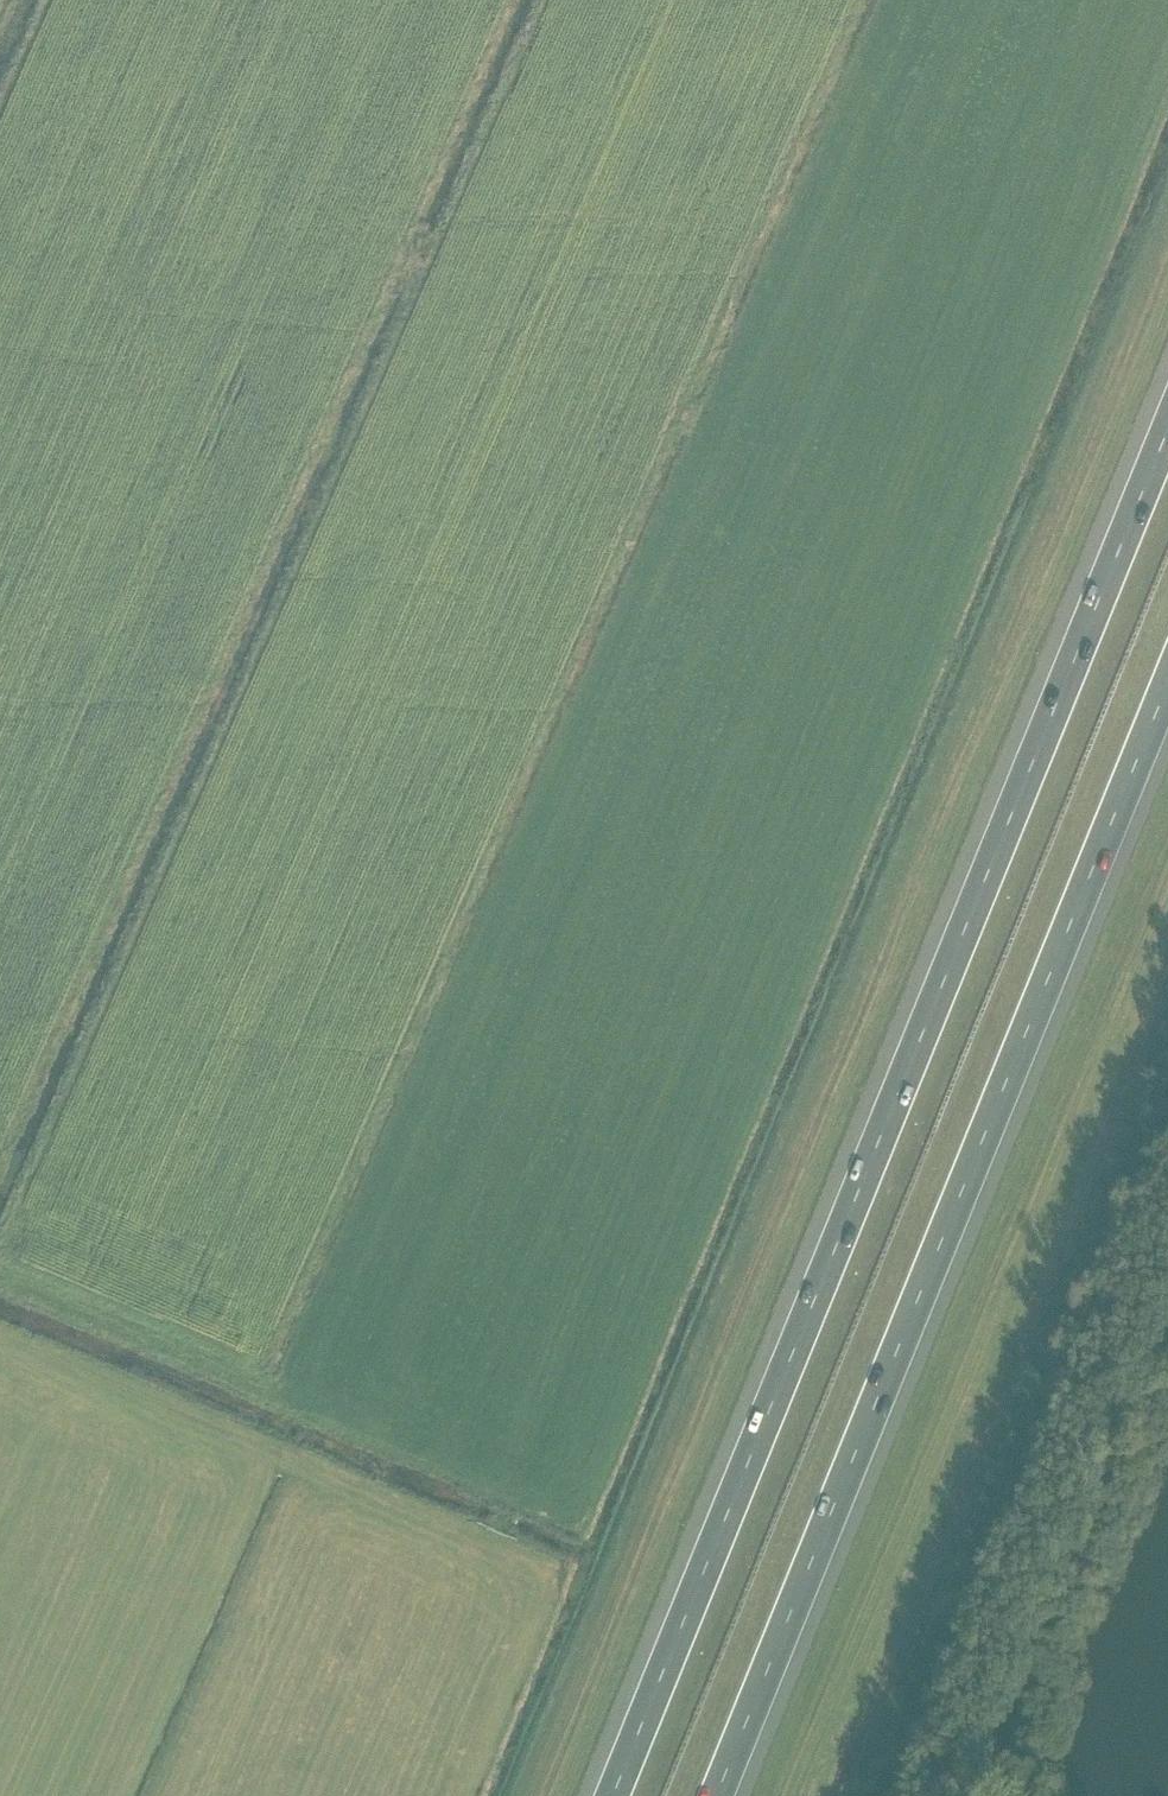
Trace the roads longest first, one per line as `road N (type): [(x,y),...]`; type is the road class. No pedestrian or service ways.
road 1 (motorway): [(1167,435),(614,1795)]
road 2 (motorway): [(716,1795),(1167,685)]

